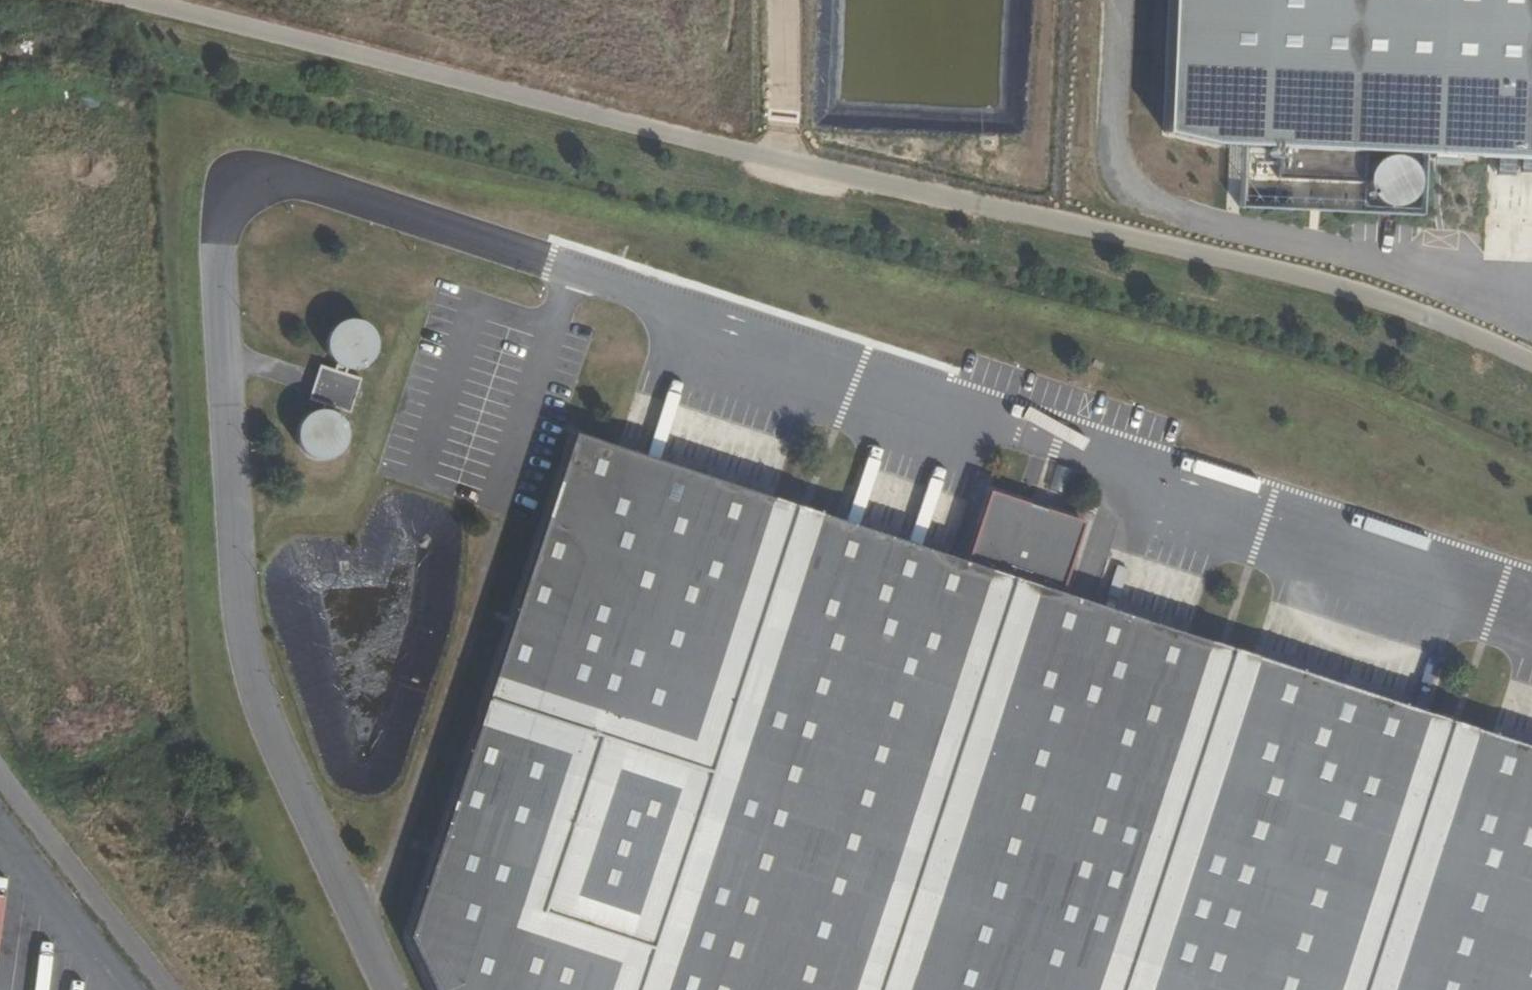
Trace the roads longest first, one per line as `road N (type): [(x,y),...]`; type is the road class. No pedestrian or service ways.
road 1 (residential): [(122,0),(1297,279),(1440,323),(1531,363)]

